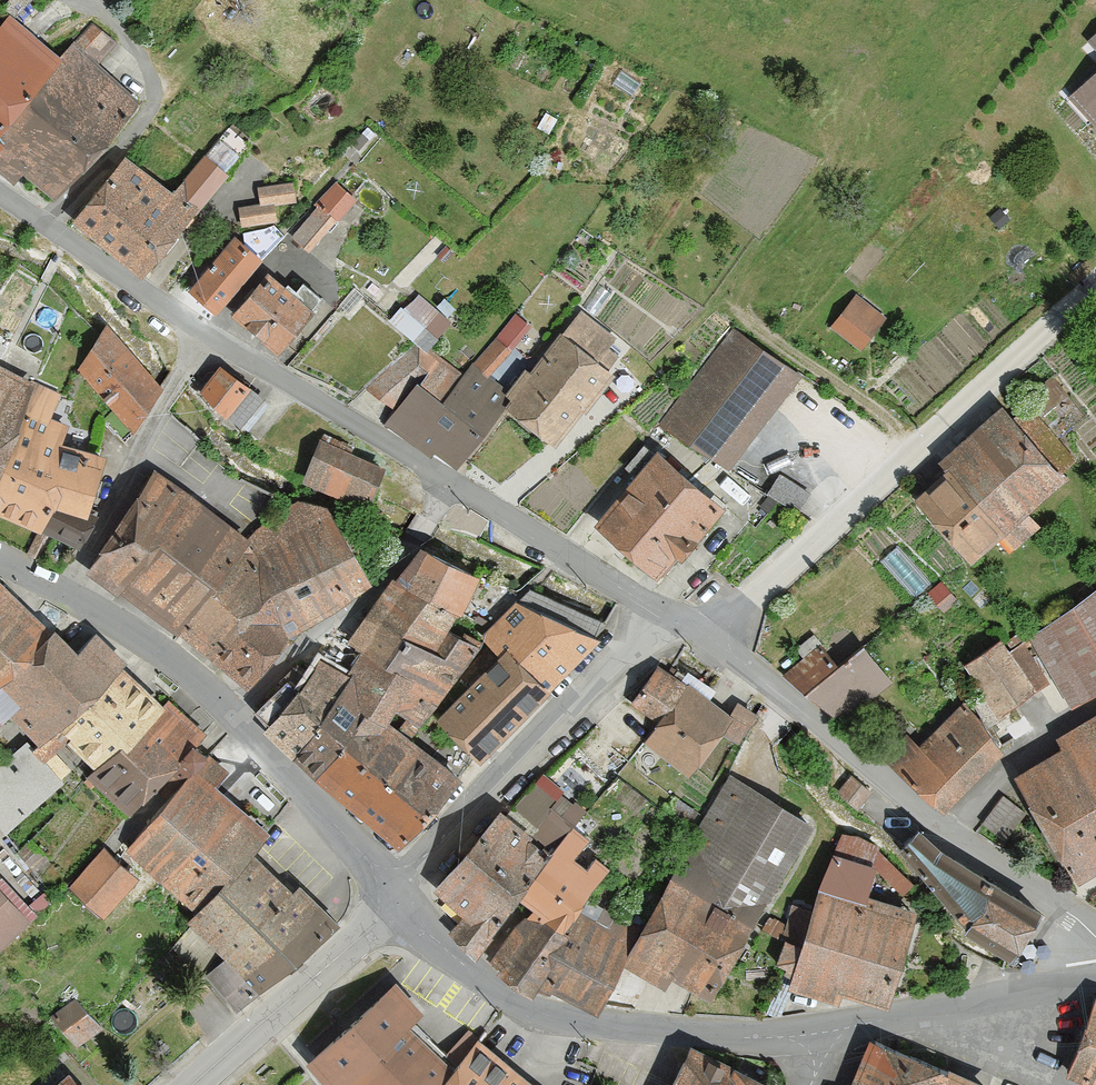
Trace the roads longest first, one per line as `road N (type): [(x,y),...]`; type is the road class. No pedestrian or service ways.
road 1 (residential): [(704,640),(1095,282)]
road 2 (residential): [(1095,936),(704,640)]
road 3 (tertiary): [(397,906),(462,963),(528,1006),(606,1024),(818,1033)]
road 4 (residential): [(660,611),(392,891)]
road 5 (residential): [(226,714),(376,581),(449,481)]
road 6 (residential): [(449,481),(199,331)]
road 7 (tertiary): [(192,1084),(397,906)]
road 8 (residential): [(191,354),(62,588)]
road 9 (residential): [(660,611),(449,481)]
road 10 (residential): [(392,891),(226,714)]
road 11 (residential): [(199,331),(0,194)]
road 12 (residential): [(226,714),(170,662),(62,588)]
road 13 (tertiary): [(918,1011),(1095,976)]
road 14 (residential): [(918,1011),(942,1040),(1055,1084)]

